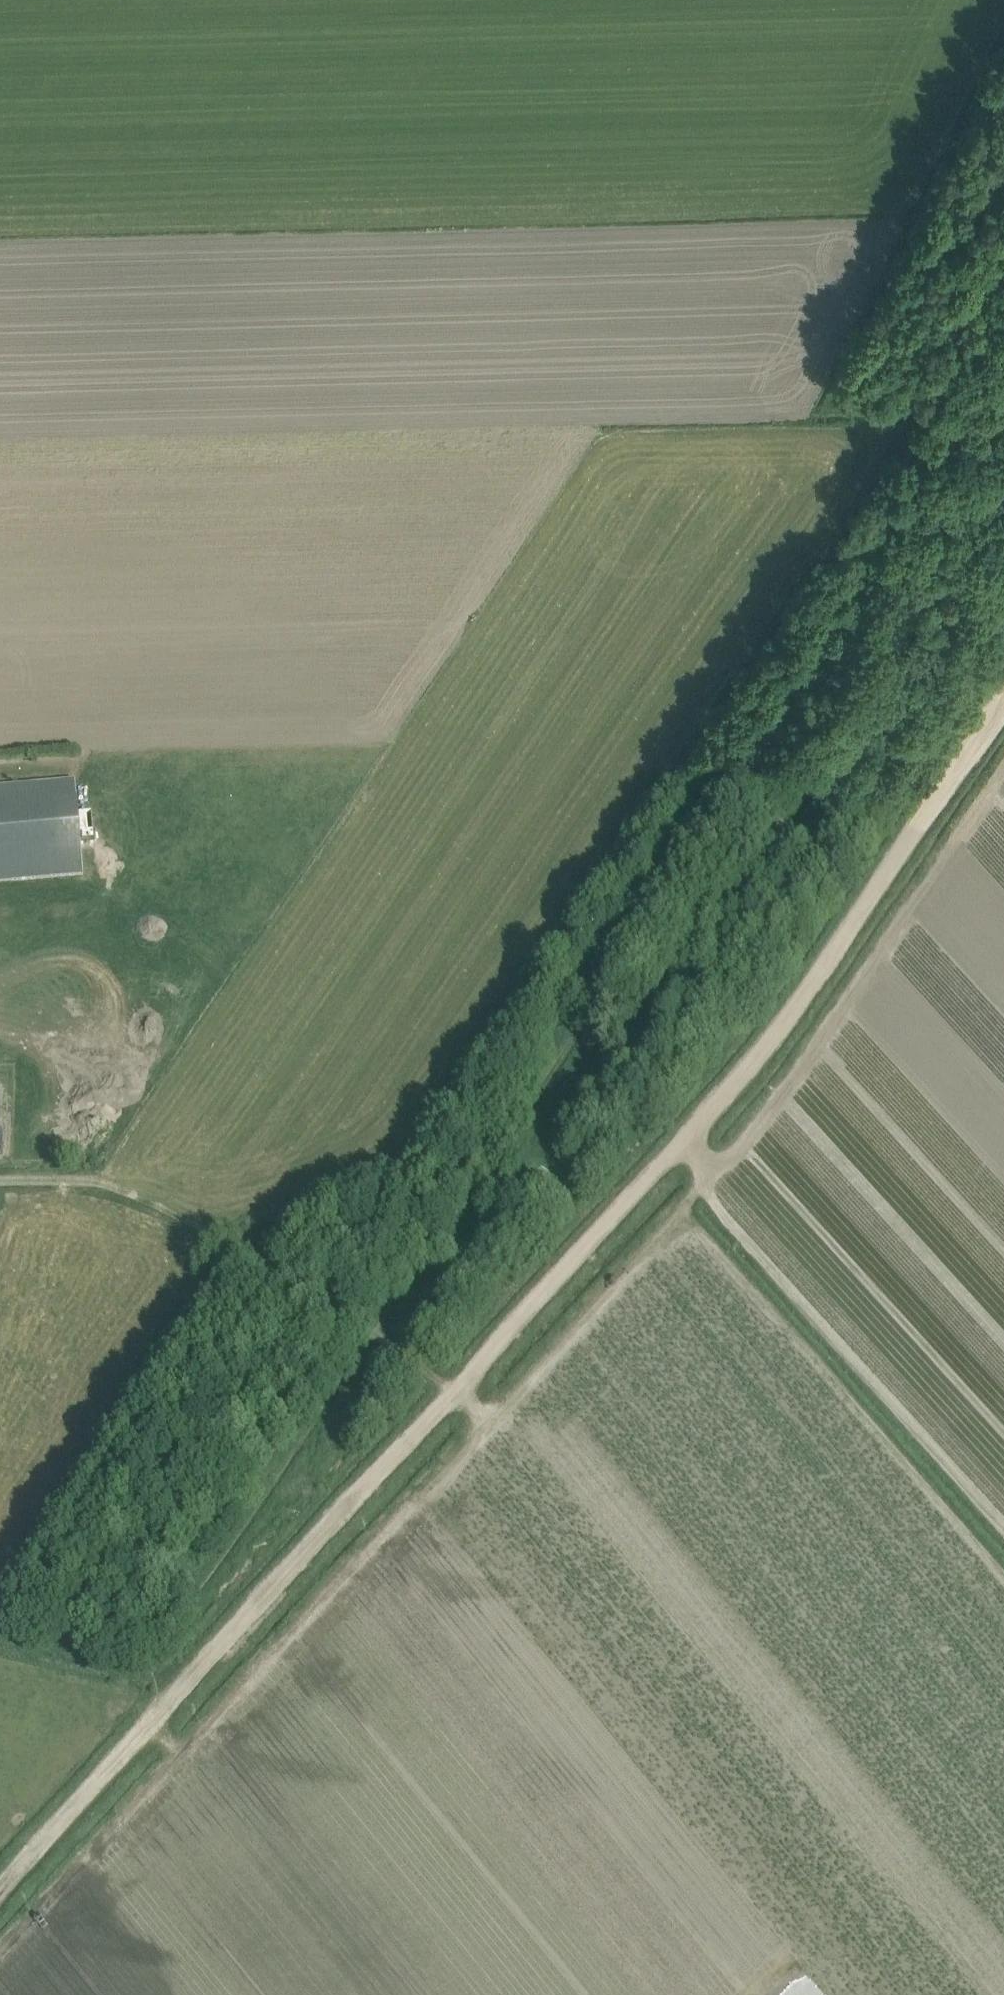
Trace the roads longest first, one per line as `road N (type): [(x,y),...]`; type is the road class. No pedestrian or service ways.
road 1 (track): [(0,1904),(170,1702),(685,1147),(784,1022),(1003,692)]
road 2 (track): [(0,1177),(94,1178),(290,1278),(464,1382)]

